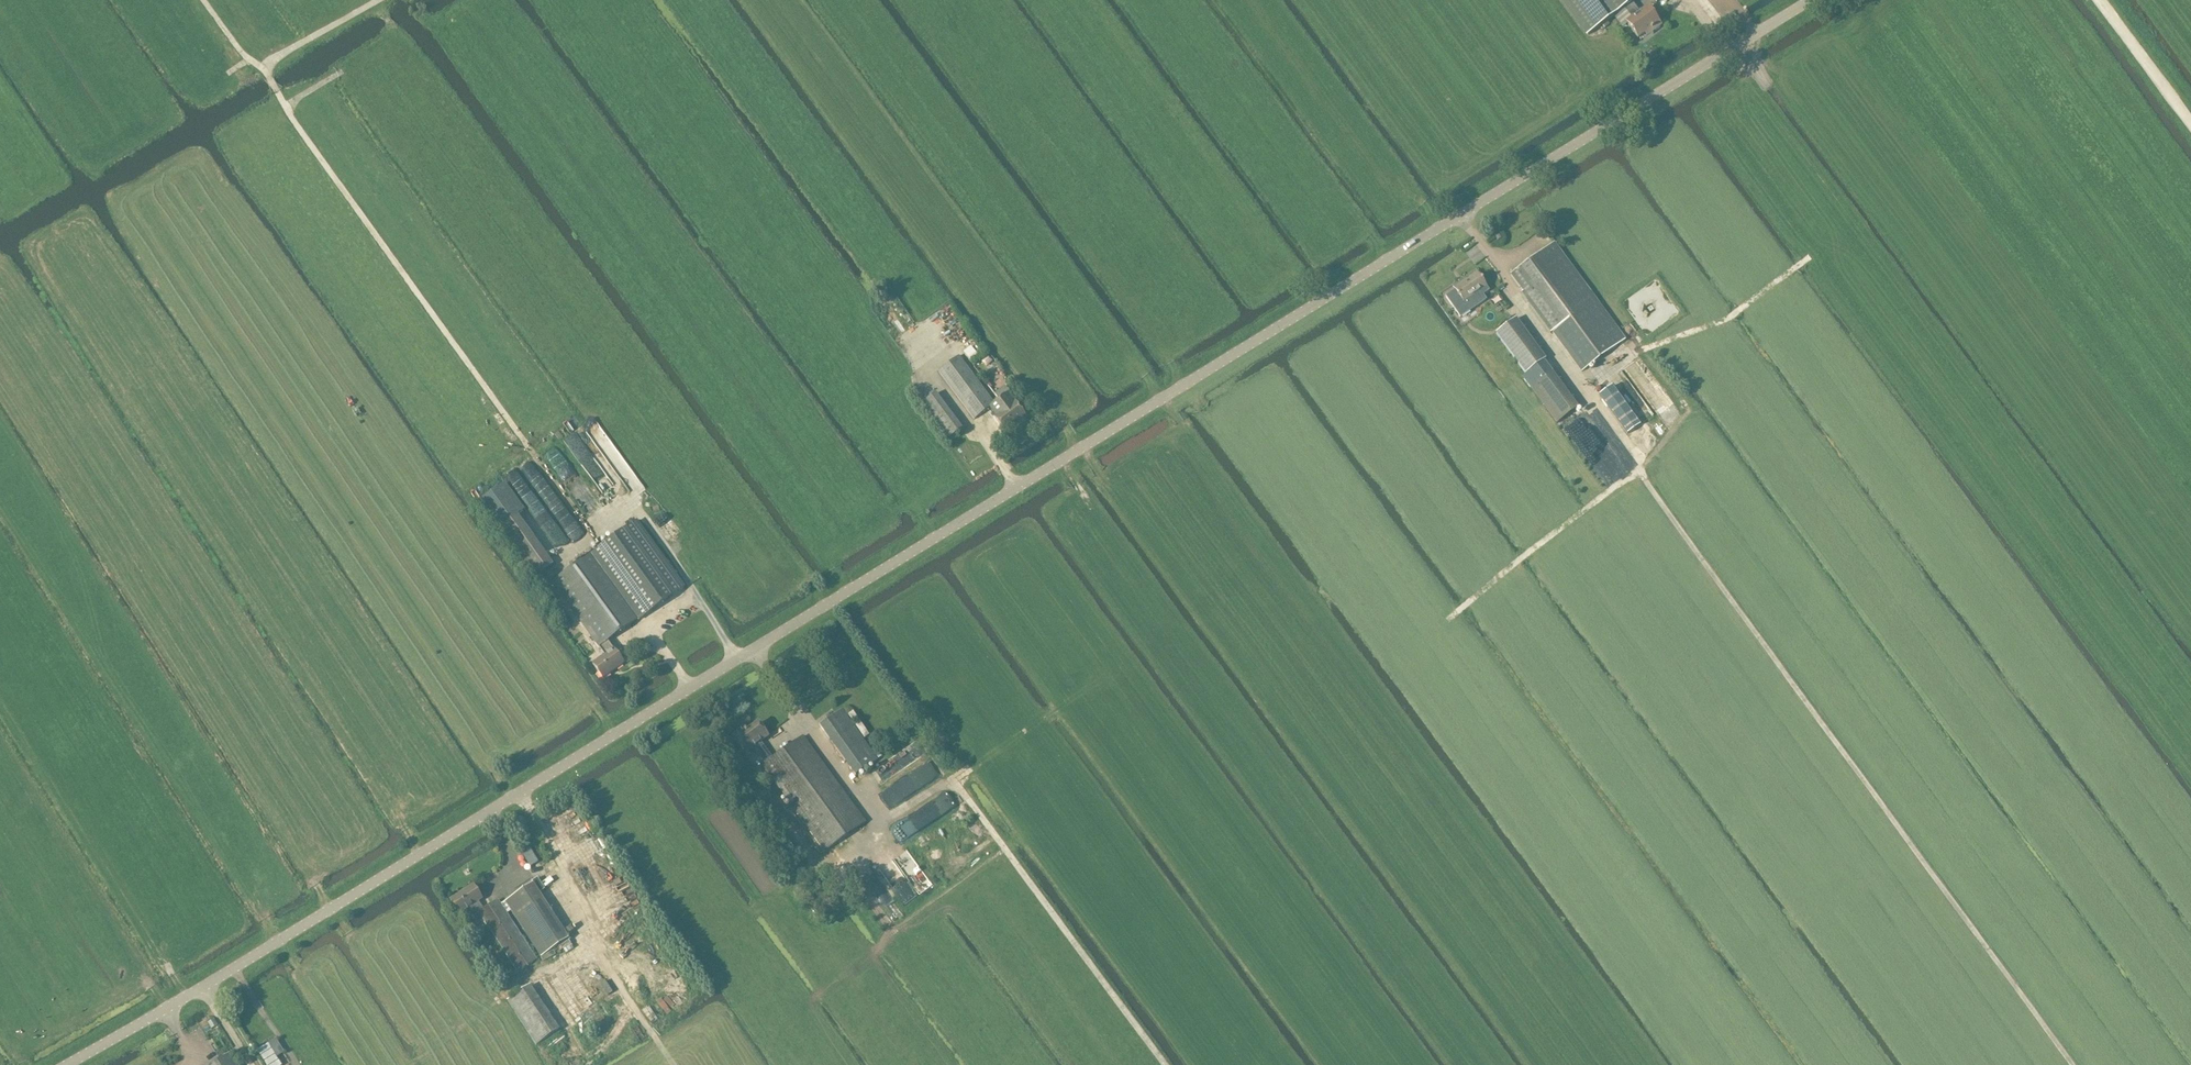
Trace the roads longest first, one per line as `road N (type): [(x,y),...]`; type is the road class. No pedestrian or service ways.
road 1 (unclassified): [(67,1064),(1813,0)]
road 2 (track): [(2076,1064),(1639,471)]
road 3 (track): [(592,534),(261,68)]
road 4 (track): [(1164,1064),(952,779),(879,823)]
road 5 (track): [(1449,619),(1639,464)]
road 6 (track): [(200,0),(261,68),(379,0)]
road 7 (unclassified): [(2190,124),(2100,0)]

